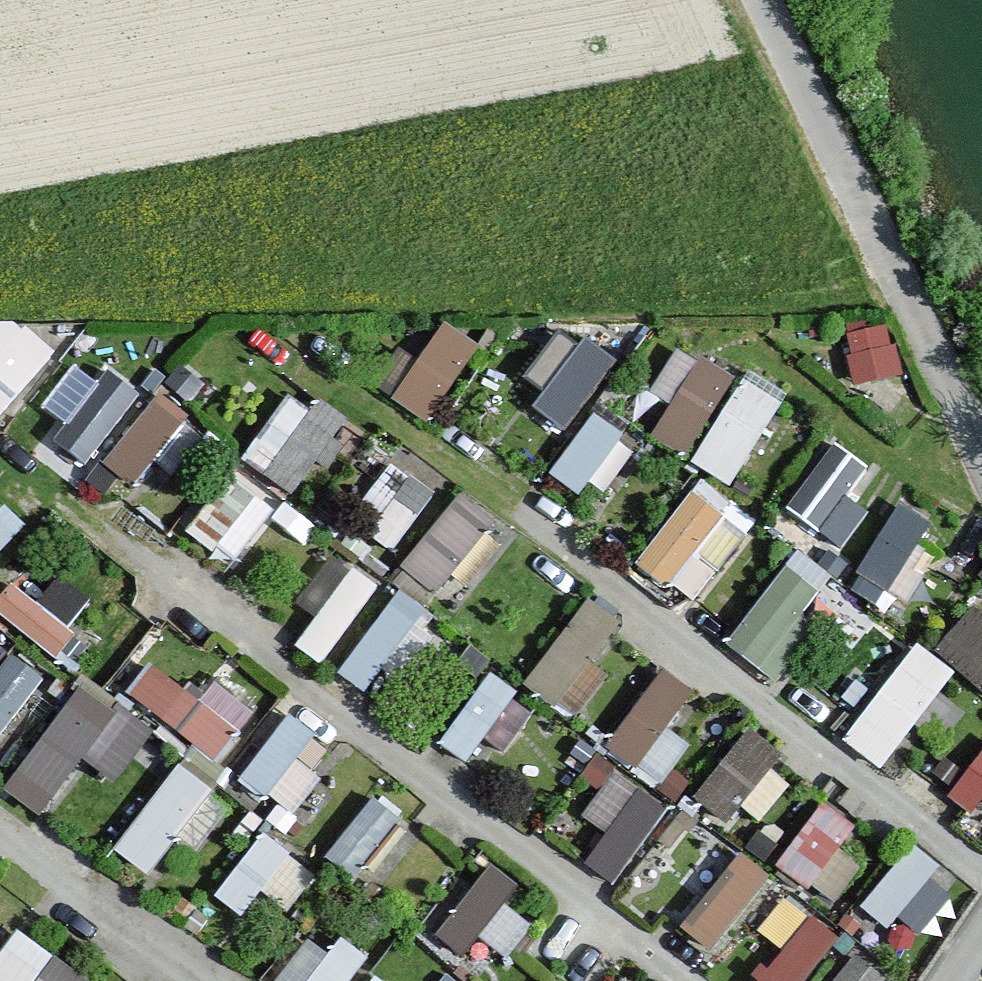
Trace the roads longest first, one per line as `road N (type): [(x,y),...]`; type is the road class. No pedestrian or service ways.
road 1 (residential): [(914,308),(766,0)]

